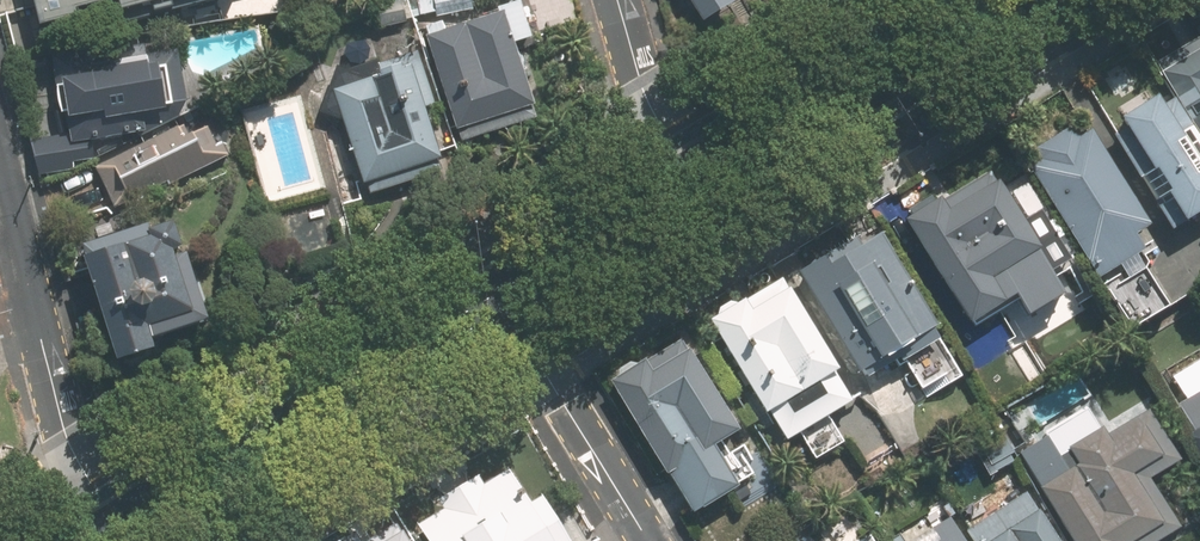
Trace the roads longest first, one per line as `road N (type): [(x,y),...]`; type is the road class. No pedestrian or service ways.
road 1 (secondary): [(112,534),(501,294)]
road 2 (residential): [(0,165),(69,436),(112,534)]
road 3 (secondary): [(684,182),(977,0)]
road 4 (residential): [(501,294),(647,540)]
road 5 (secondary): [(501,294),(684,182)]
road 6 (residential): [(684,182),(618,0)]

